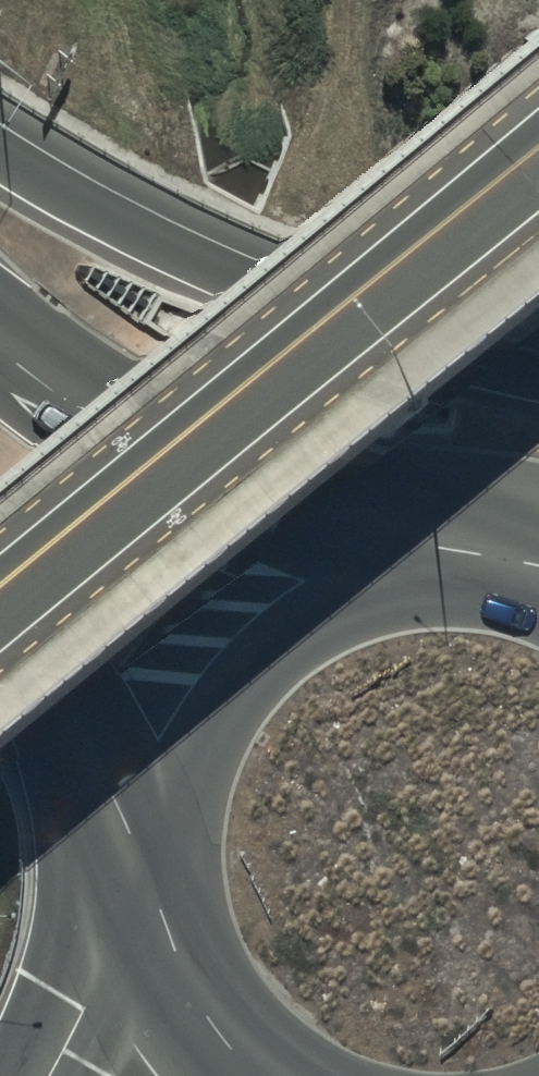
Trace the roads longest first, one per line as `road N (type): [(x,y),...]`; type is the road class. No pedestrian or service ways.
road 1 (secondary): [(0,612),(538,173)]
road 2 (motorway): [(0,148),(199,265),(430,357),(538,378)]
road 3 (trunk): [(0,354),(147,457),(380,556)]
road 4 (trunk): [(151,840),(164,764),(196,692),(245,632),(308,585),(380,556)]
road 5 (trunk): [(151,840),(83,702),(0,585)]
road 6 (trunk): [(254,1075),(234,1060),(182,984),(154,897)]
road 7 (motorway): [(54,1075),(154,897)]
road 8 (trunk): [(380,556),(464,546),(538,558)]

